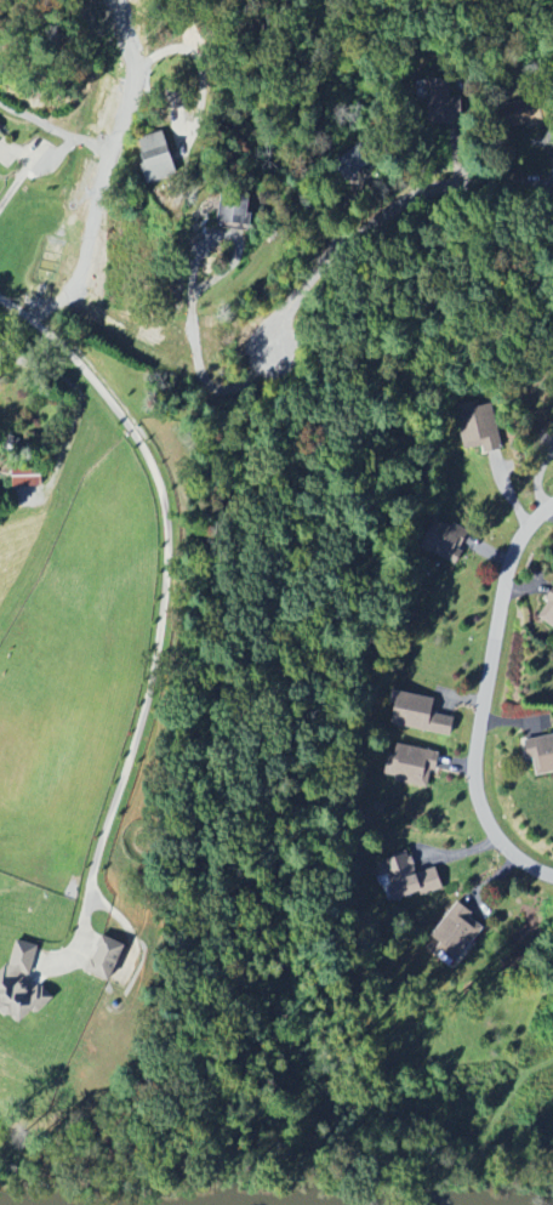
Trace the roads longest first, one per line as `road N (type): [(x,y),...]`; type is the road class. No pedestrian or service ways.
road 1 (residential): [(552,508),(521,541),(475,762),(486,831),(506,857),(552,883)]
road 2 (residential): [(552,176),(457,177),(417,192),(333,257),(269,353)]
road 3 (residential): [(124,414),(72,351),(0,296)]

